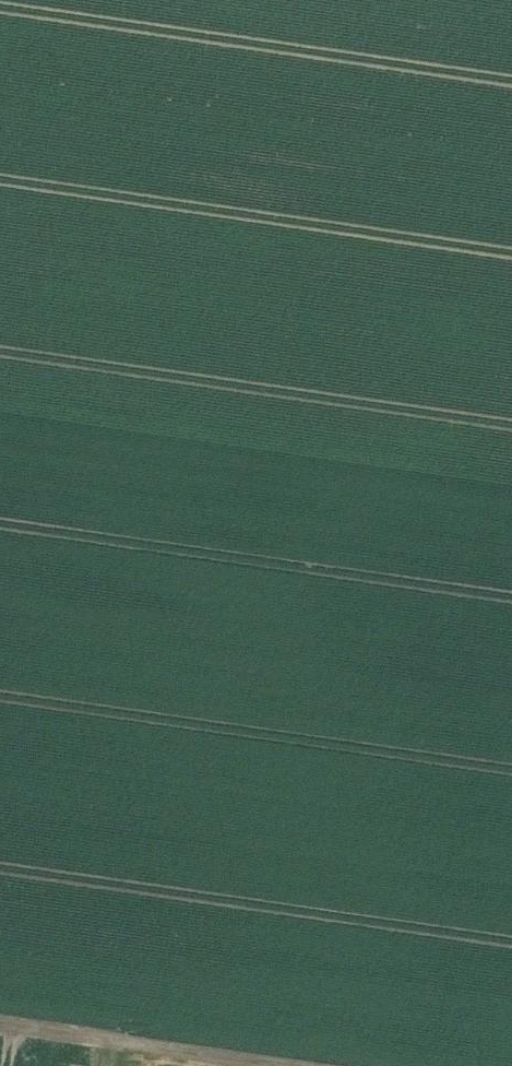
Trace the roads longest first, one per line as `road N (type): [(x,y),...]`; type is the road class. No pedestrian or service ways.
road 1 (track): [(0,1024),(263,1065)]

